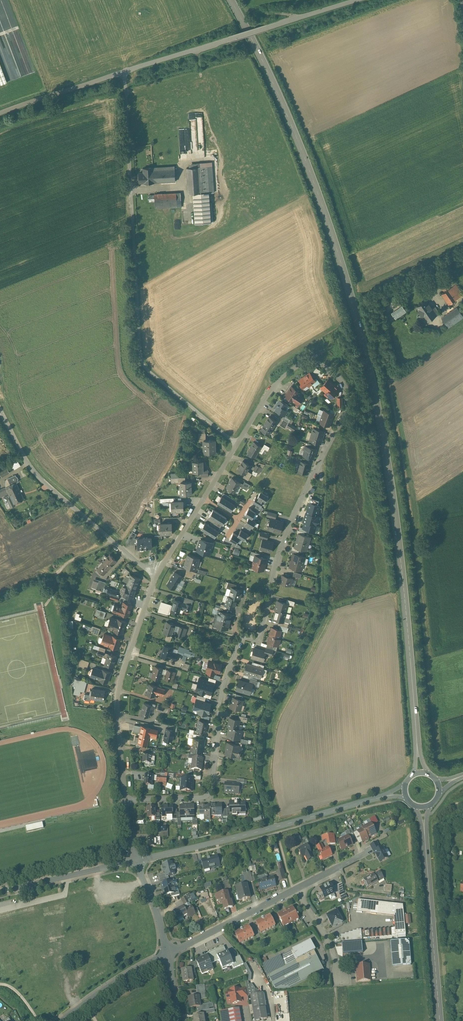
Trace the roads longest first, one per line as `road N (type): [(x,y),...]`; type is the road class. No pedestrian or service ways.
road 1 (primary): [(231,0),(294,131),(363,340),(392,489),(420,772)]
road 2 (residential): [(126,800),(206,794),(232,662),(243,636),(260,635),(281,551),(347,410),(346,389),(311,359),(278,382),(236,444)]
road 3 (unclassified): [(125,73),(138,360),(190,407)]
road 4 (tertiary): [(404,792),(135,860)]
road 5 (unclassified): [(354,0),(125,73)]
road 6 (residential): [(158,575),(118,687),(126,800)]
road 7 (primary): [(423,807),(440,1020)]
road 8 (unclassified): [(0,409),(27,462),(108,539)]
road 9 (residential): [(293,890),(167,953)]
road 10 (tertiary): [(135,860),(0,892)]
road 11 (unclassified): [(125,73),(0,117)]
road 12 (residential): [(167,953),(65,1020)]

